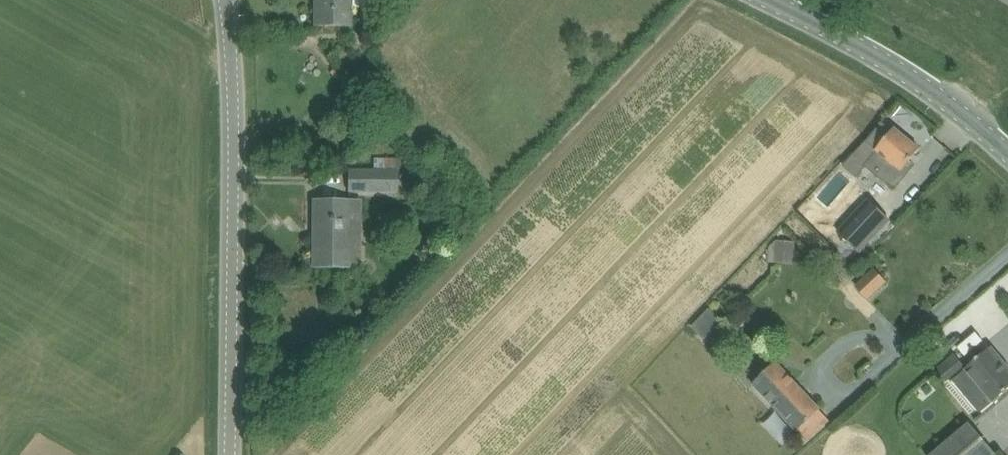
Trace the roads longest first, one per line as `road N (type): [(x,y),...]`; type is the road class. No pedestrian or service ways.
road 1 (tertiary): [(232,454),(236,77),(226,0)]
road 2 (tertiary): [(1007,153),(886,58),(771,0)]

